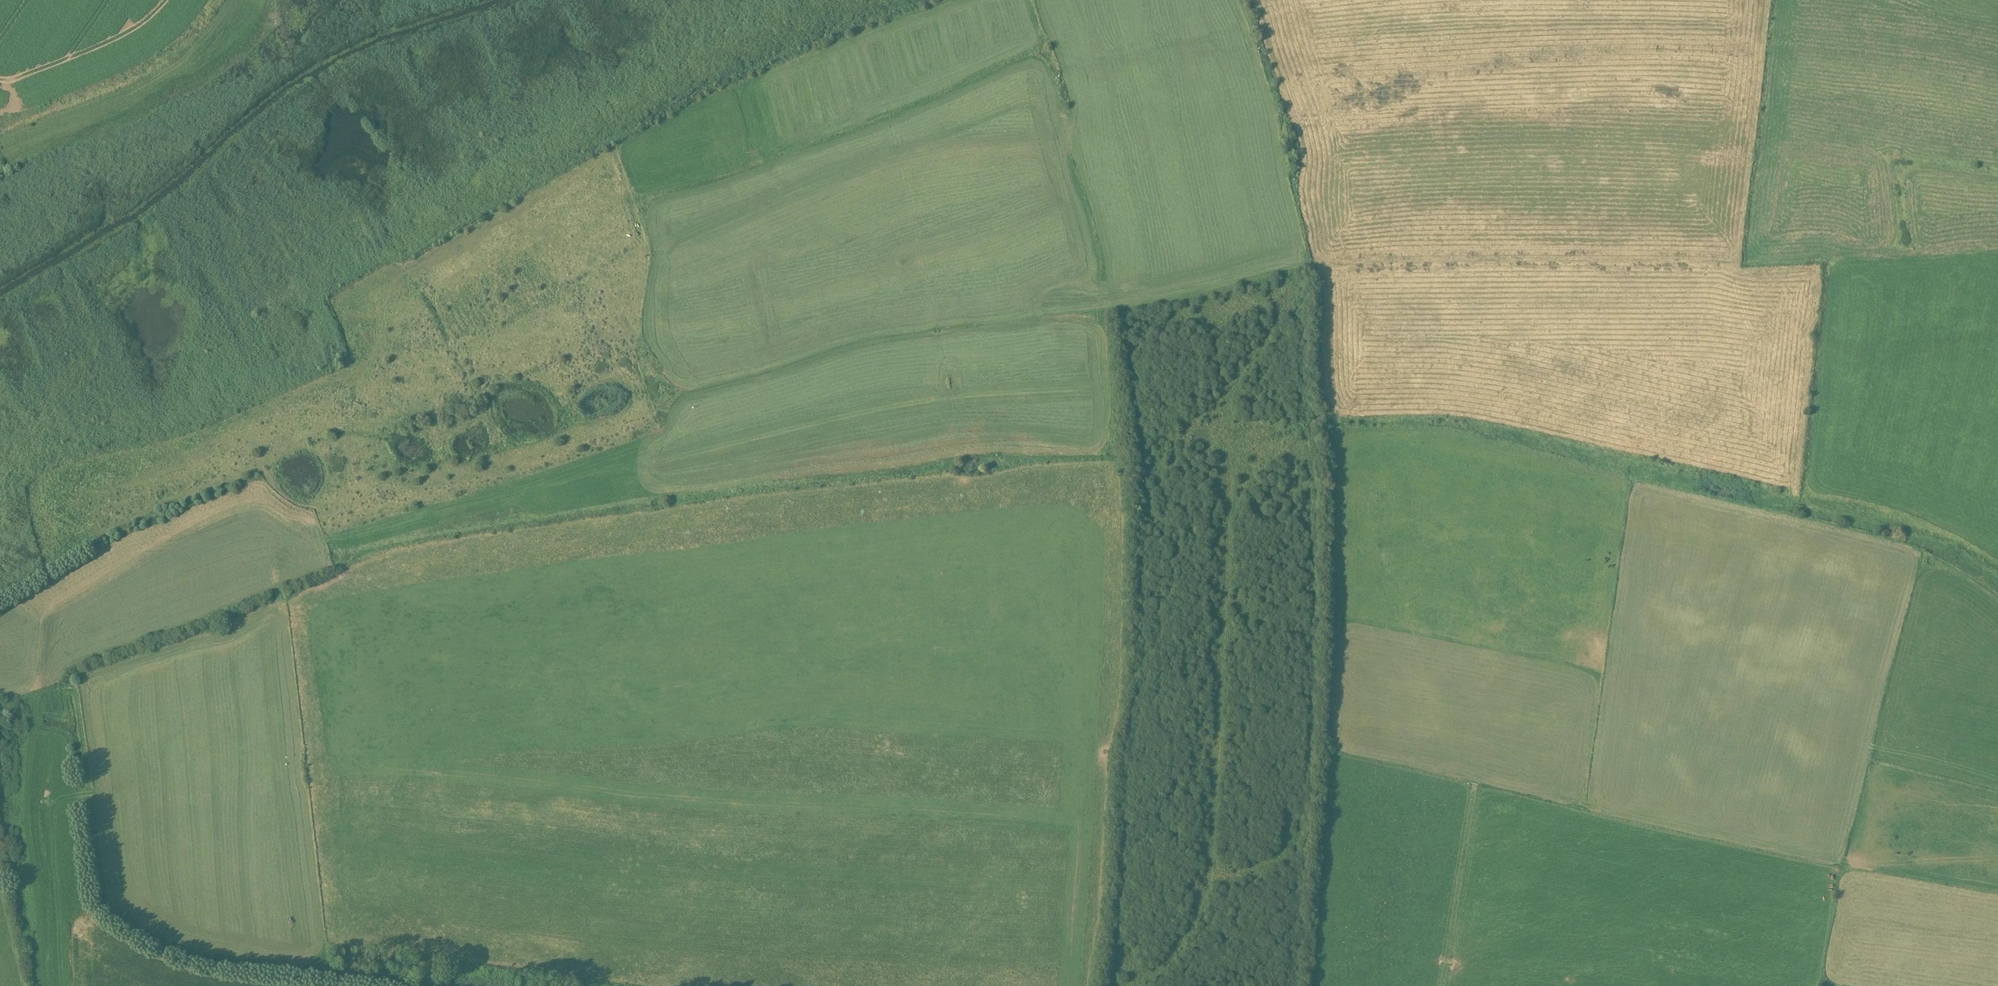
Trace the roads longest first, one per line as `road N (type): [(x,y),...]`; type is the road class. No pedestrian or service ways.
road 1 (track): [(36,697),(27,793),(43,985)]
road 2 (track): [(86,795),(54,814),(51,831),(62,985)]
road 3 (track): [(1473,783),(1441,985)]

